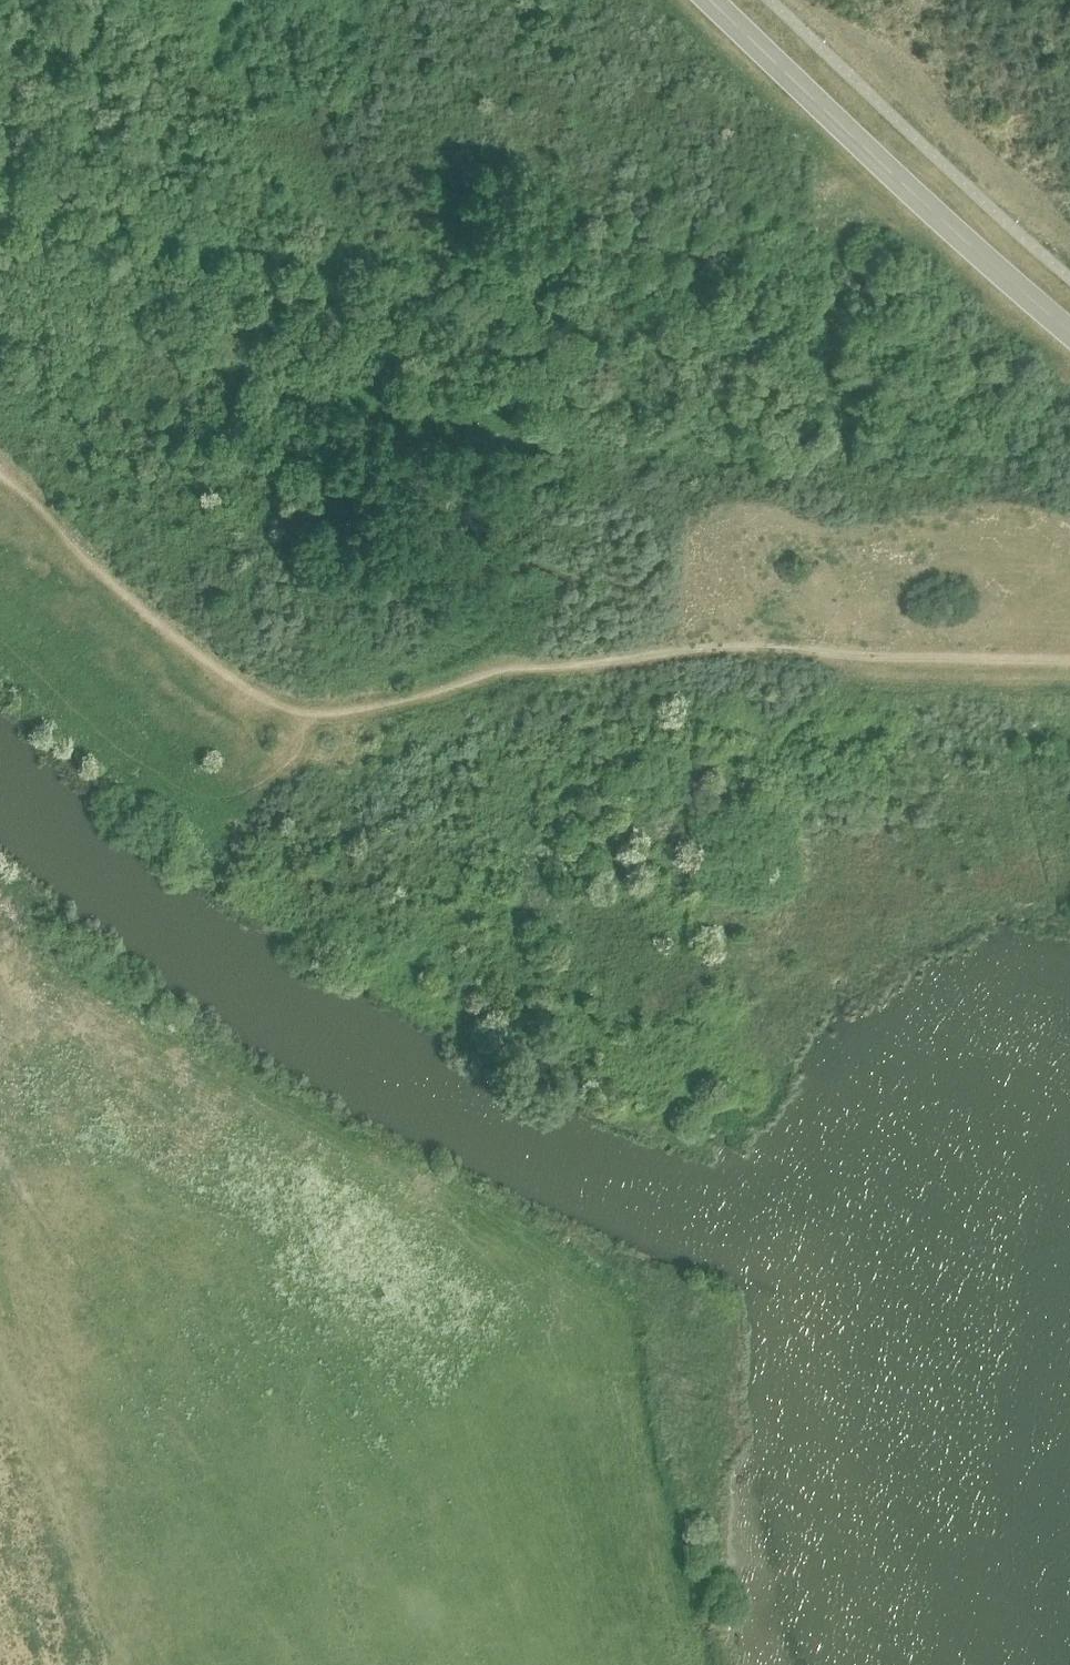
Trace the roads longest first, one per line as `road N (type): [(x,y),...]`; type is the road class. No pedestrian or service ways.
road 1 (tertiary): [(1069,331),(711,0)]

